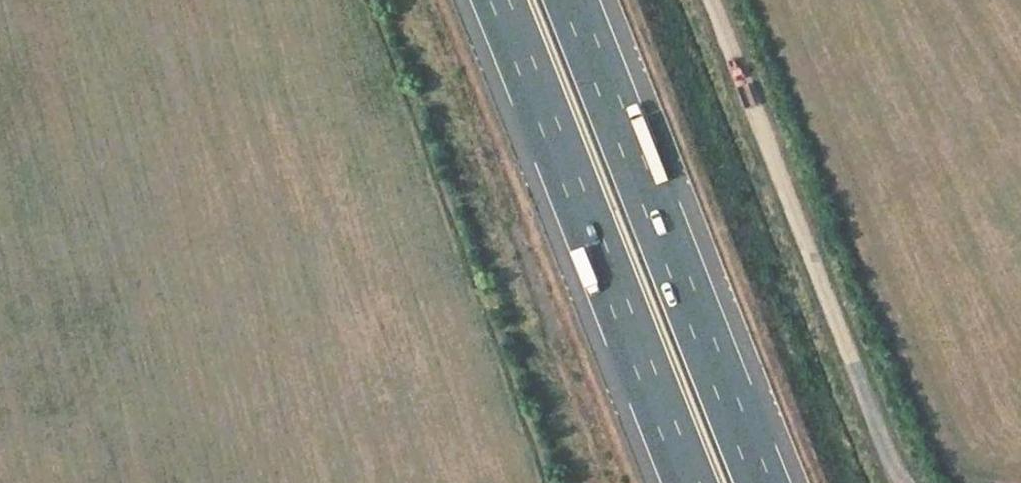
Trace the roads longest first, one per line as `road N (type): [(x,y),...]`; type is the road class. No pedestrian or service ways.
road 1 (motorway): [(766,482),(571,0)]
road 2 (track): [(907,482),(713,0)]
road 3 (motorway): [(502,0),(696,482)]

